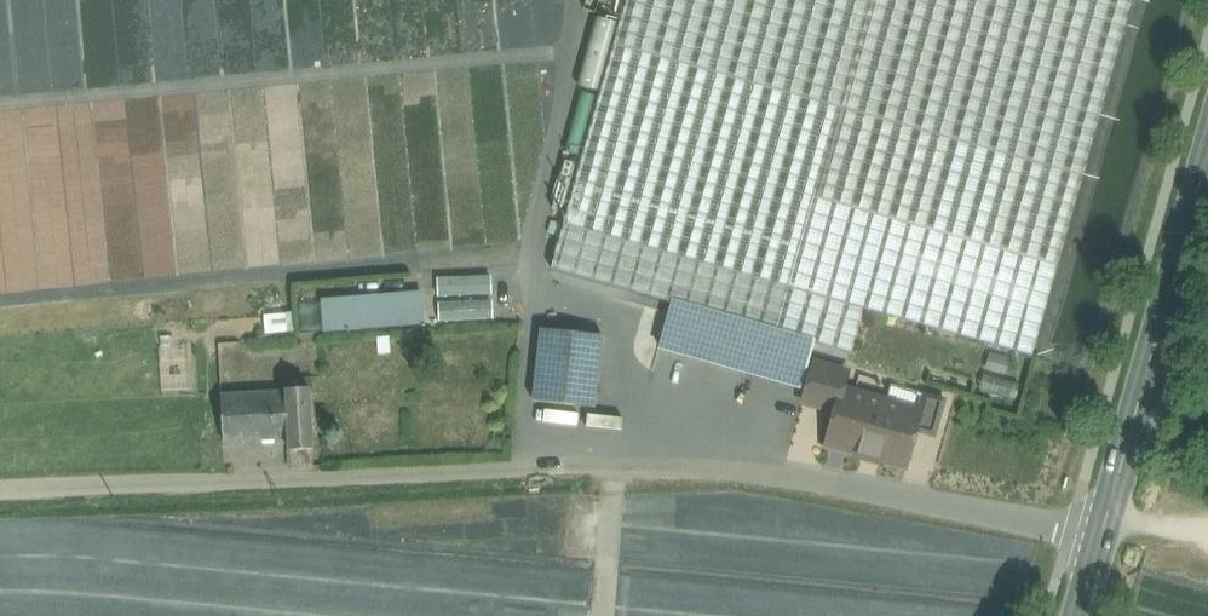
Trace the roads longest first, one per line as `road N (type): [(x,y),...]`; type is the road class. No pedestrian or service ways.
road 1 (residential): [(1102,536),(741,470),(619,467),(0,496)]
road 2 (primary): [(1102,536),(1207,171)]

